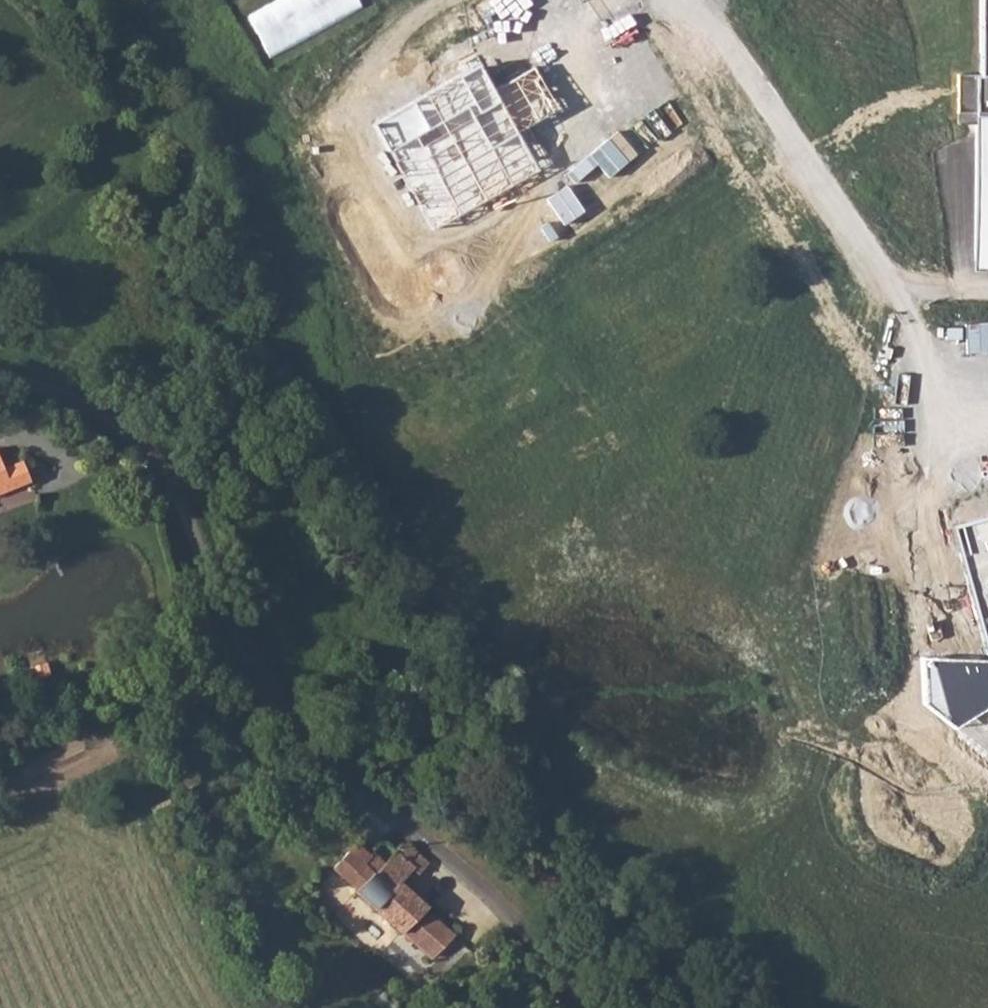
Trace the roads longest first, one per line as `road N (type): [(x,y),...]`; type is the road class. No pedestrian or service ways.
road 1 (unclassified): [(0,377),(94,410),(157,461),(214,595),(339,767),(382,811),(475,880),(585,1007)]

